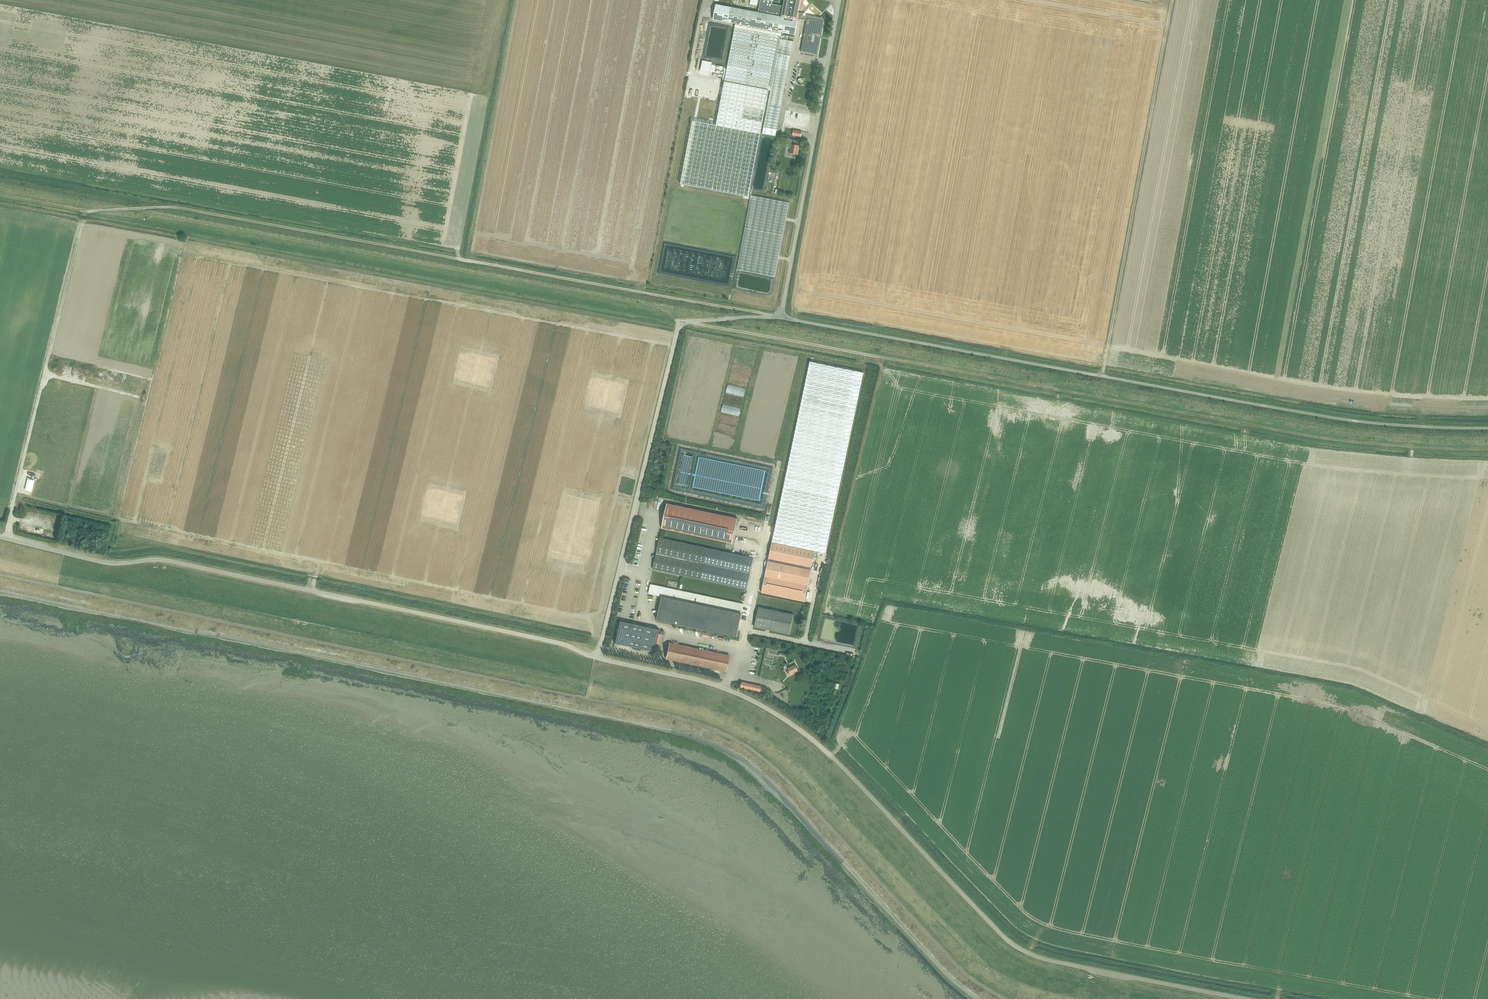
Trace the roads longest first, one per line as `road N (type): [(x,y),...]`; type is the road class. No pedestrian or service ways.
road 1 (track): [(83,211),(1329,441),(1487,451)]
road 2 (track): [(0,174),(781,318)]
road 3 (unclassified): [(1247,998),(1021,949),(800,729),(726,689),(598,658)]
road 4 (unclassified): [(1487,428),(1331,420),(781,318)]
road 5 (unclassified): [(598,658),(555,642),(170,561),(108,563),(0,536)]
road 6 (unclassified): [(598,658),(679,327),(781,318)]
road 7 (unclassified): [(781,318),(838,0)]
road 8 (track): [(5,538),(45,371),(144,398)]
road 9 (track): [(45,371),(83,211)]

